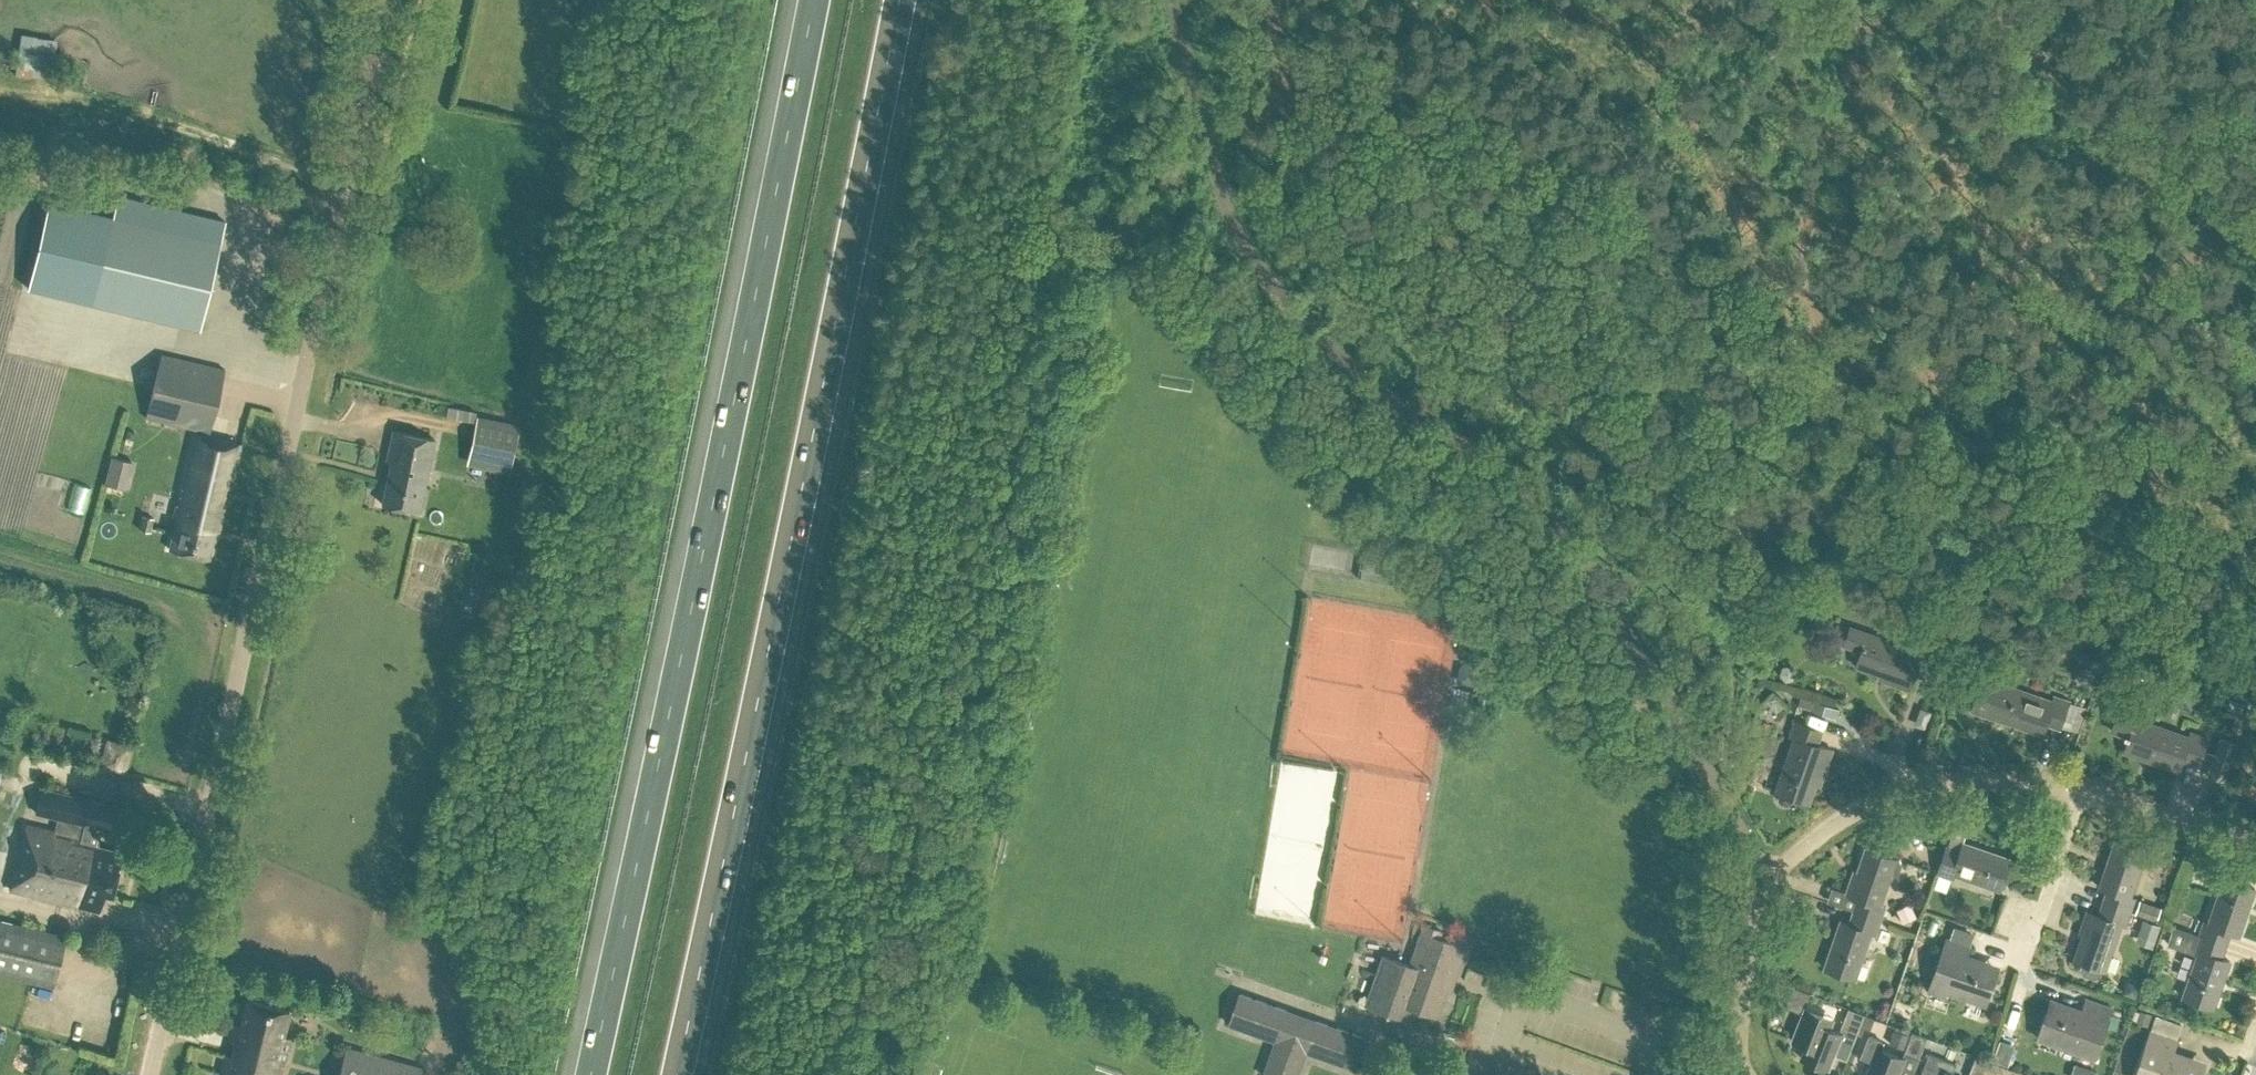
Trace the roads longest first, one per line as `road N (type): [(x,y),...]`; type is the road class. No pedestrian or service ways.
road 1 (unclassified): [(147,1074),(388,0)]
road 2 (motorway): [(814,0),(593,1074)]
road 3 (motorway): [(680,1074),(899,0)]
road 4 (residential): [(2081,792),(1985,779),(1880,796),(1803,845),(1769,878)]
road 5 (residential): [(1746,1074),(1745,970),(1769,878)]
road 6 (residential): [(2255,846),(2081,792)]
road 7 (residential): [(2027,949),(2081,792)]

